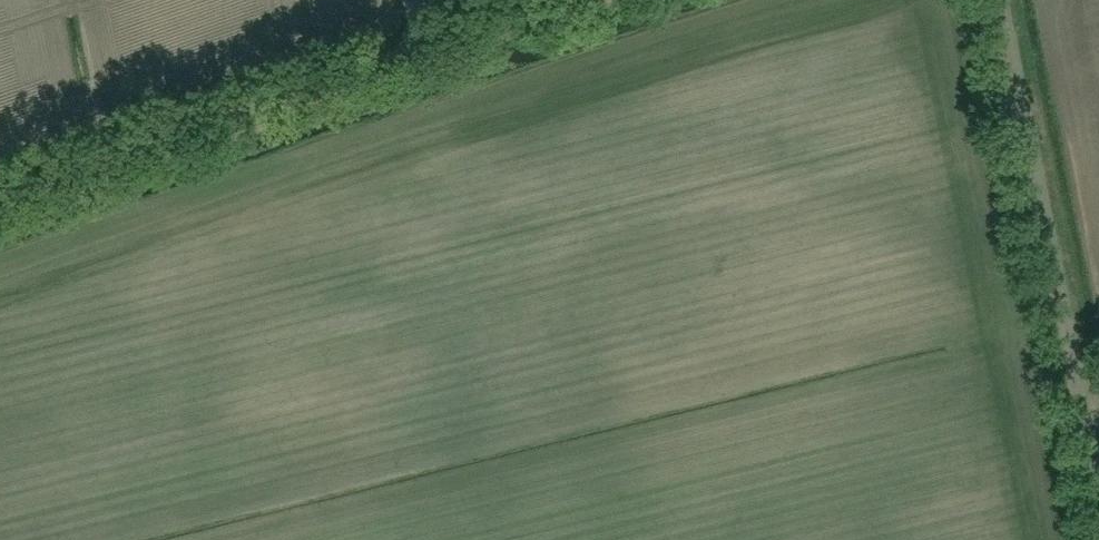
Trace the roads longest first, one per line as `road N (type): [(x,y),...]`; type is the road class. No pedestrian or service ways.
road 1 (unclassified): [(0,196),(587,0)]
road 2 (unclassified): [(1098,455),(1006,0)]

